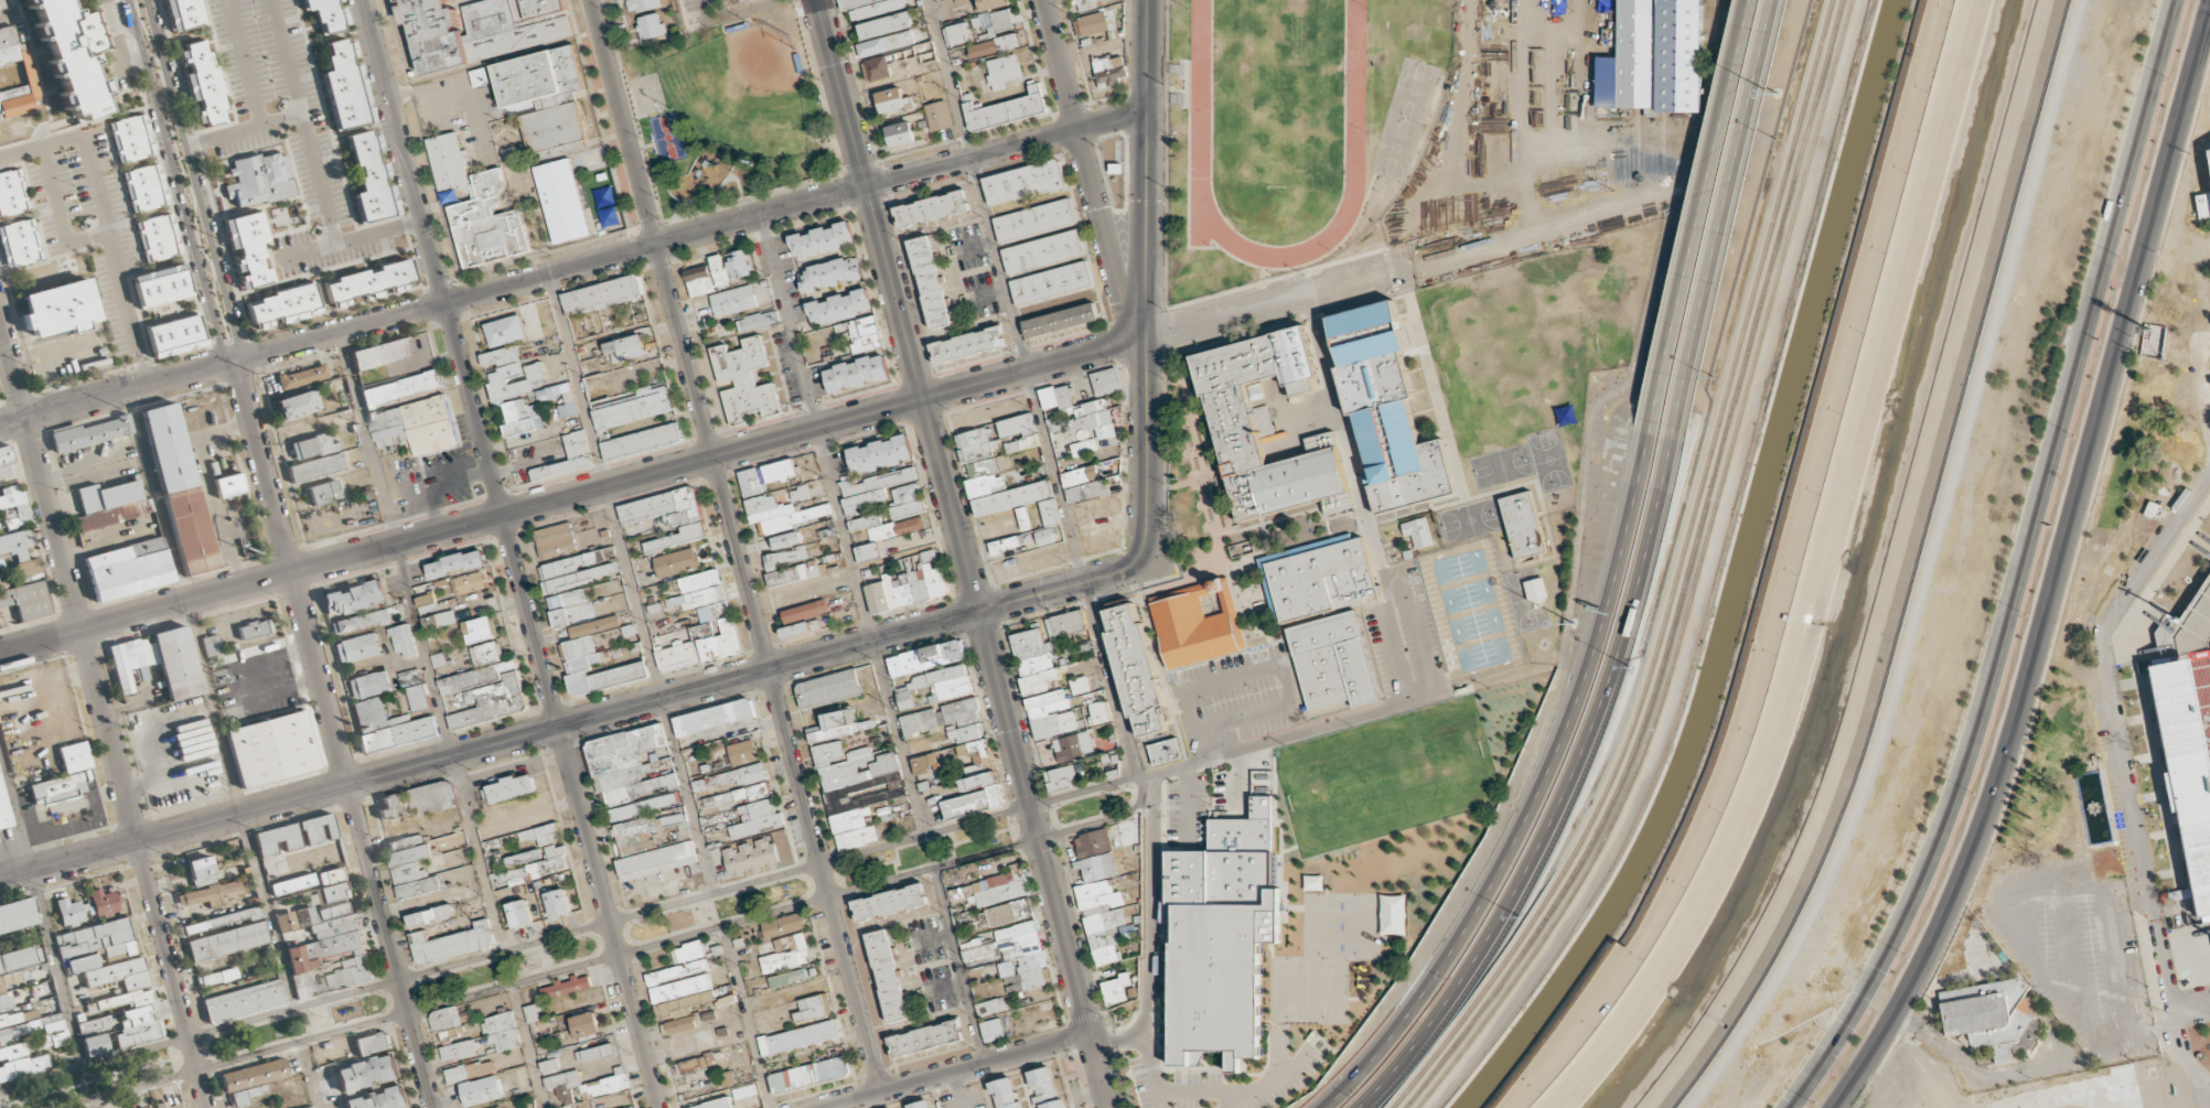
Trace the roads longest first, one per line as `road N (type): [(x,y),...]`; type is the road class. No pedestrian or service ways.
road 1 (residential): [(0,652),(1147,336)]
road 2 (residential): [(1138,775),(0,1089)]
road 3 (primary): [(2174,0),(1955,790),(1897,927),(1788,1107)]
road 4 (primary): [(1828,1107),(1921,957),(1986,800),(2209,1)]
road 5 (residential): [(1138,775),(1140,796),(1130,813),(53,1107)]
road 6 (residential): [(362,0),(659,1107)]
road 7 (residential): [(589,0),(878,1089)]
road 8 (secondary): [(0,877),(979,611)]
road 9 (residential): [(1146,108),(233,361)]
road 10 (residential): [(0,321),(207,1107)]
road 11 (residential): [(233,361),(433,1107)]
road 12 (motorway): [(1649,434),(1587,669),(1535,800),(1448,960),(1372,1058),(1320,1107)]
road 13 (motorway): [(1363,1107),(1445,1013),(1562,806),(1630,616),(1675,438)]
road 14 (tertiary): [(817,0),(979,611)]
road 15 (secondary): [(1147,0),(1142,558)]
road 16 (residential): [(979,611),(1111,1107)]
road 17 (residential): [(128,0),(219,345),(233,361)]
road 18 (residential): [(233,361),(237,342),(146,0)]
road 19 (motorway): [(1675,438),(1757,90)]
road 20 (motorway): [(1730,89),(1649,434)]
road 21 (residential): [(1043,0),(1115,263),(1147,336)]
road 22 (residential): [(813,1107),(1091,1030)]
road 23 (residential): [(233,361),(0,427)]
road 24 (residential): [(1082,582),(1138,775)]
road 25 (secondary): [(979,611),(1128,570),(1142,558)]

